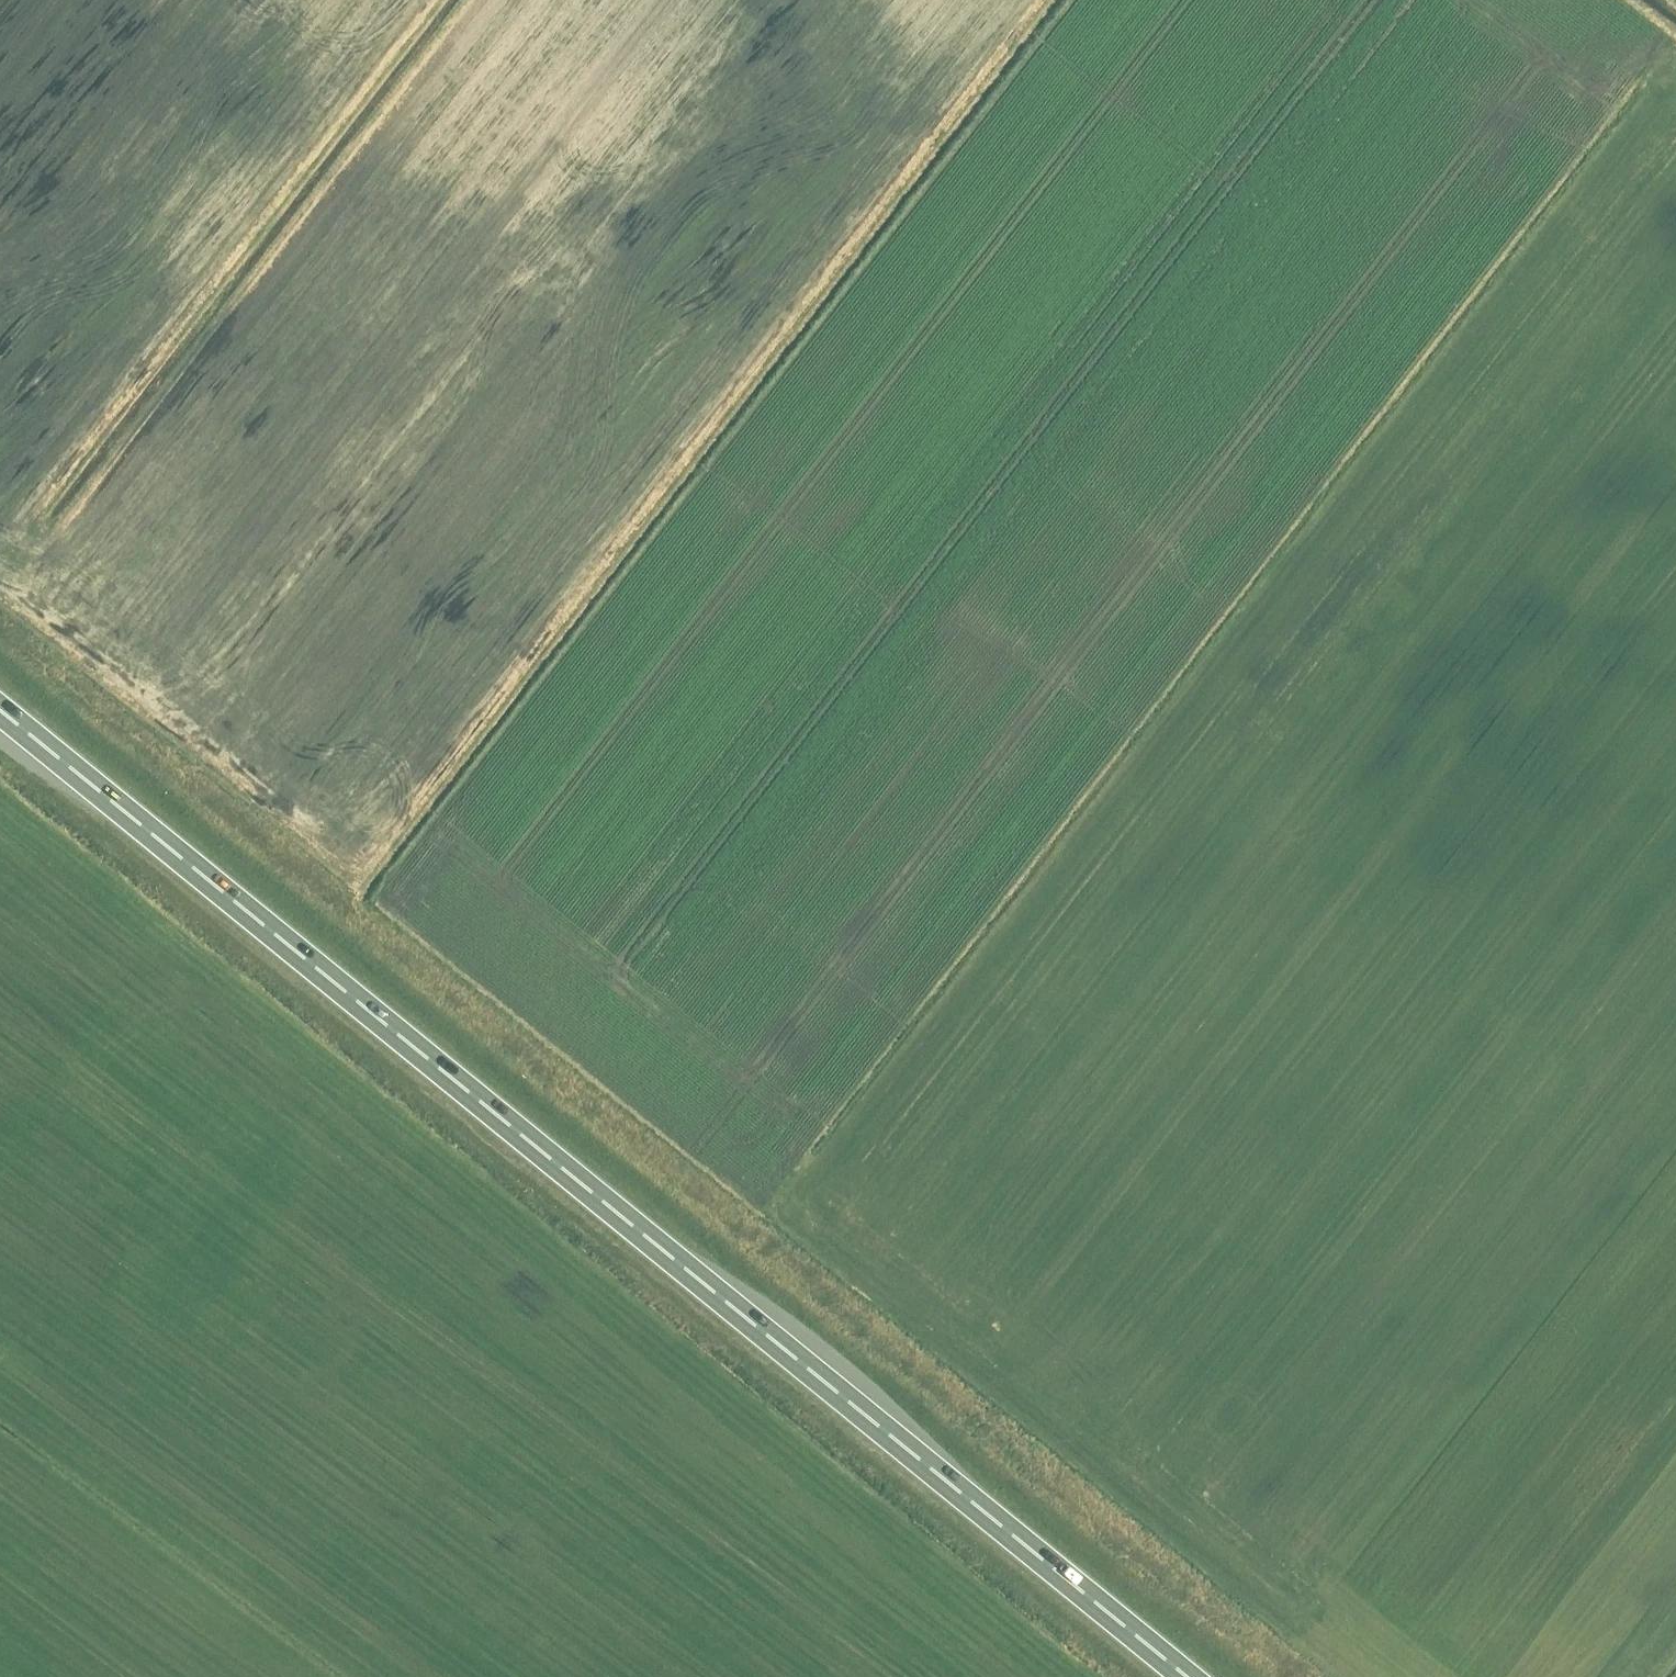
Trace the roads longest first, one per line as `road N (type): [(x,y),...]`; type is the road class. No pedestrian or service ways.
road 1 (trunk): [(1187,1676),(0,709)]

